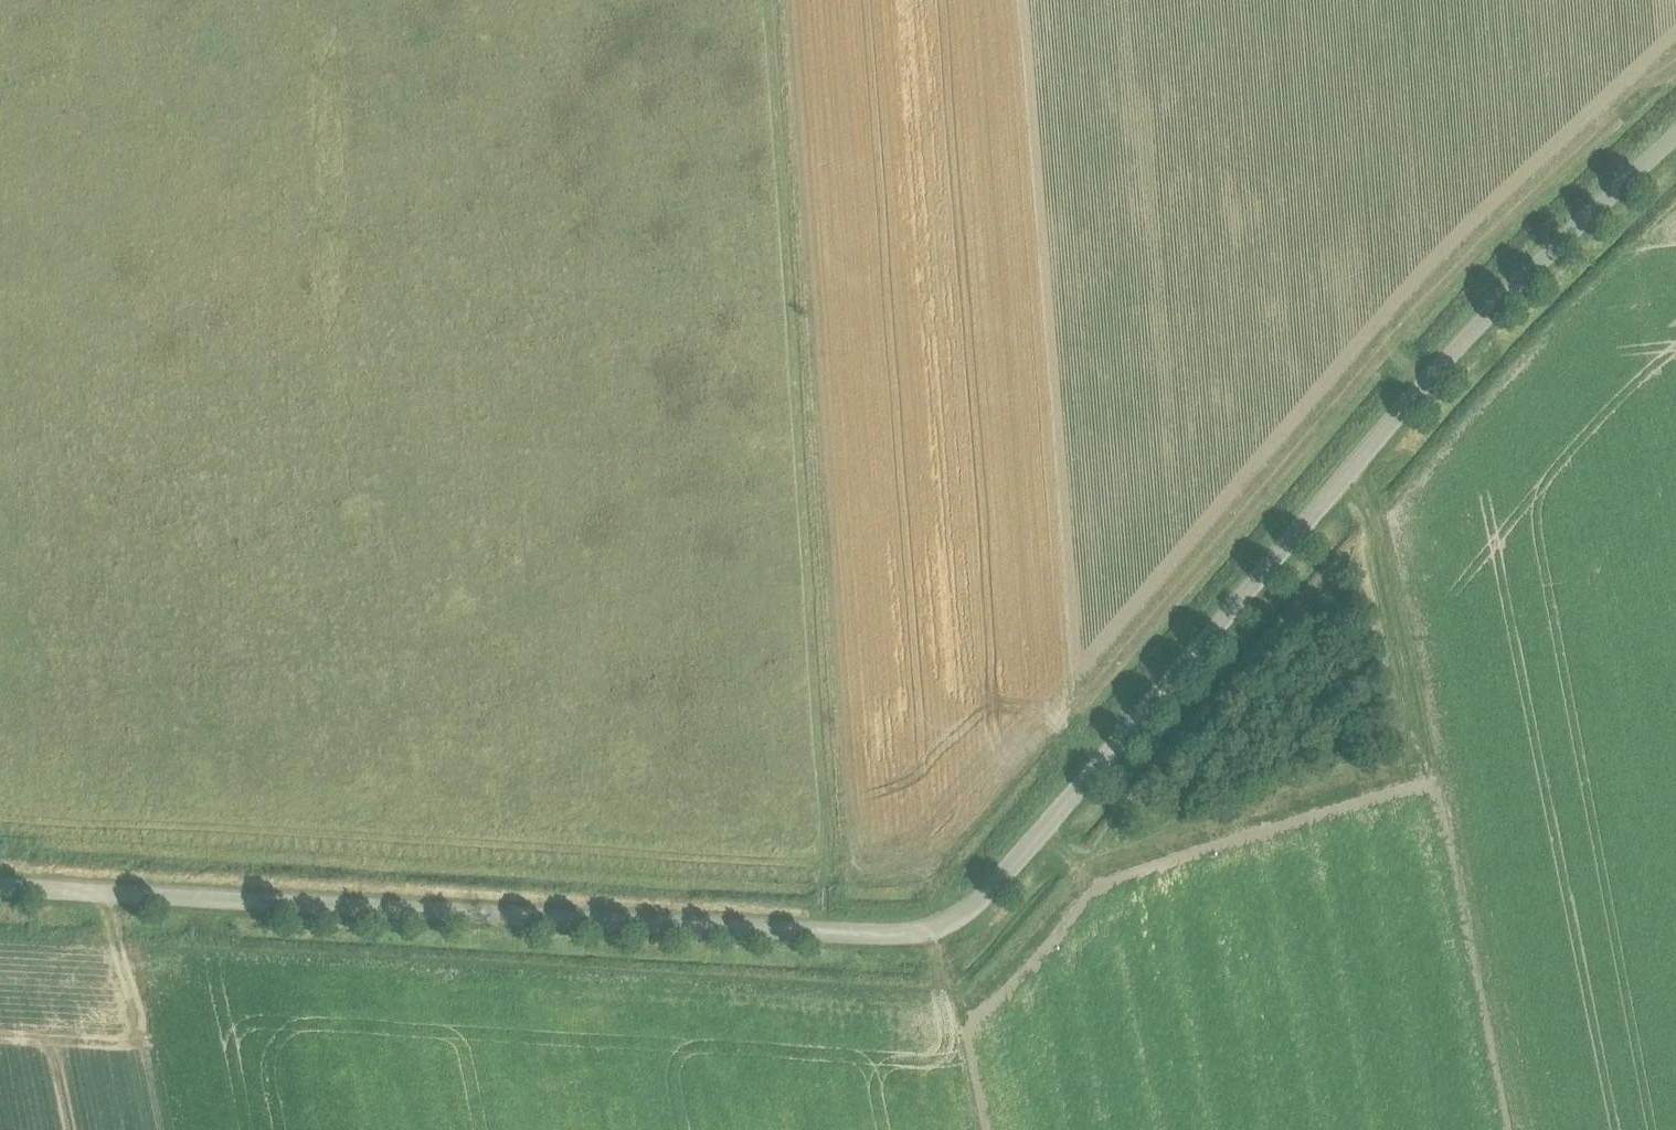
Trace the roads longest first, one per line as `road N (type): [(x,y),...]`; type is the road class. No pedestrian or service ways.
road 1 (unclassified): [(1675,137),(1473,331),(992,890),(945,925),(911,934),(833,934),(0,887)]
road 2 (track): [(769,0),(833,934)]

